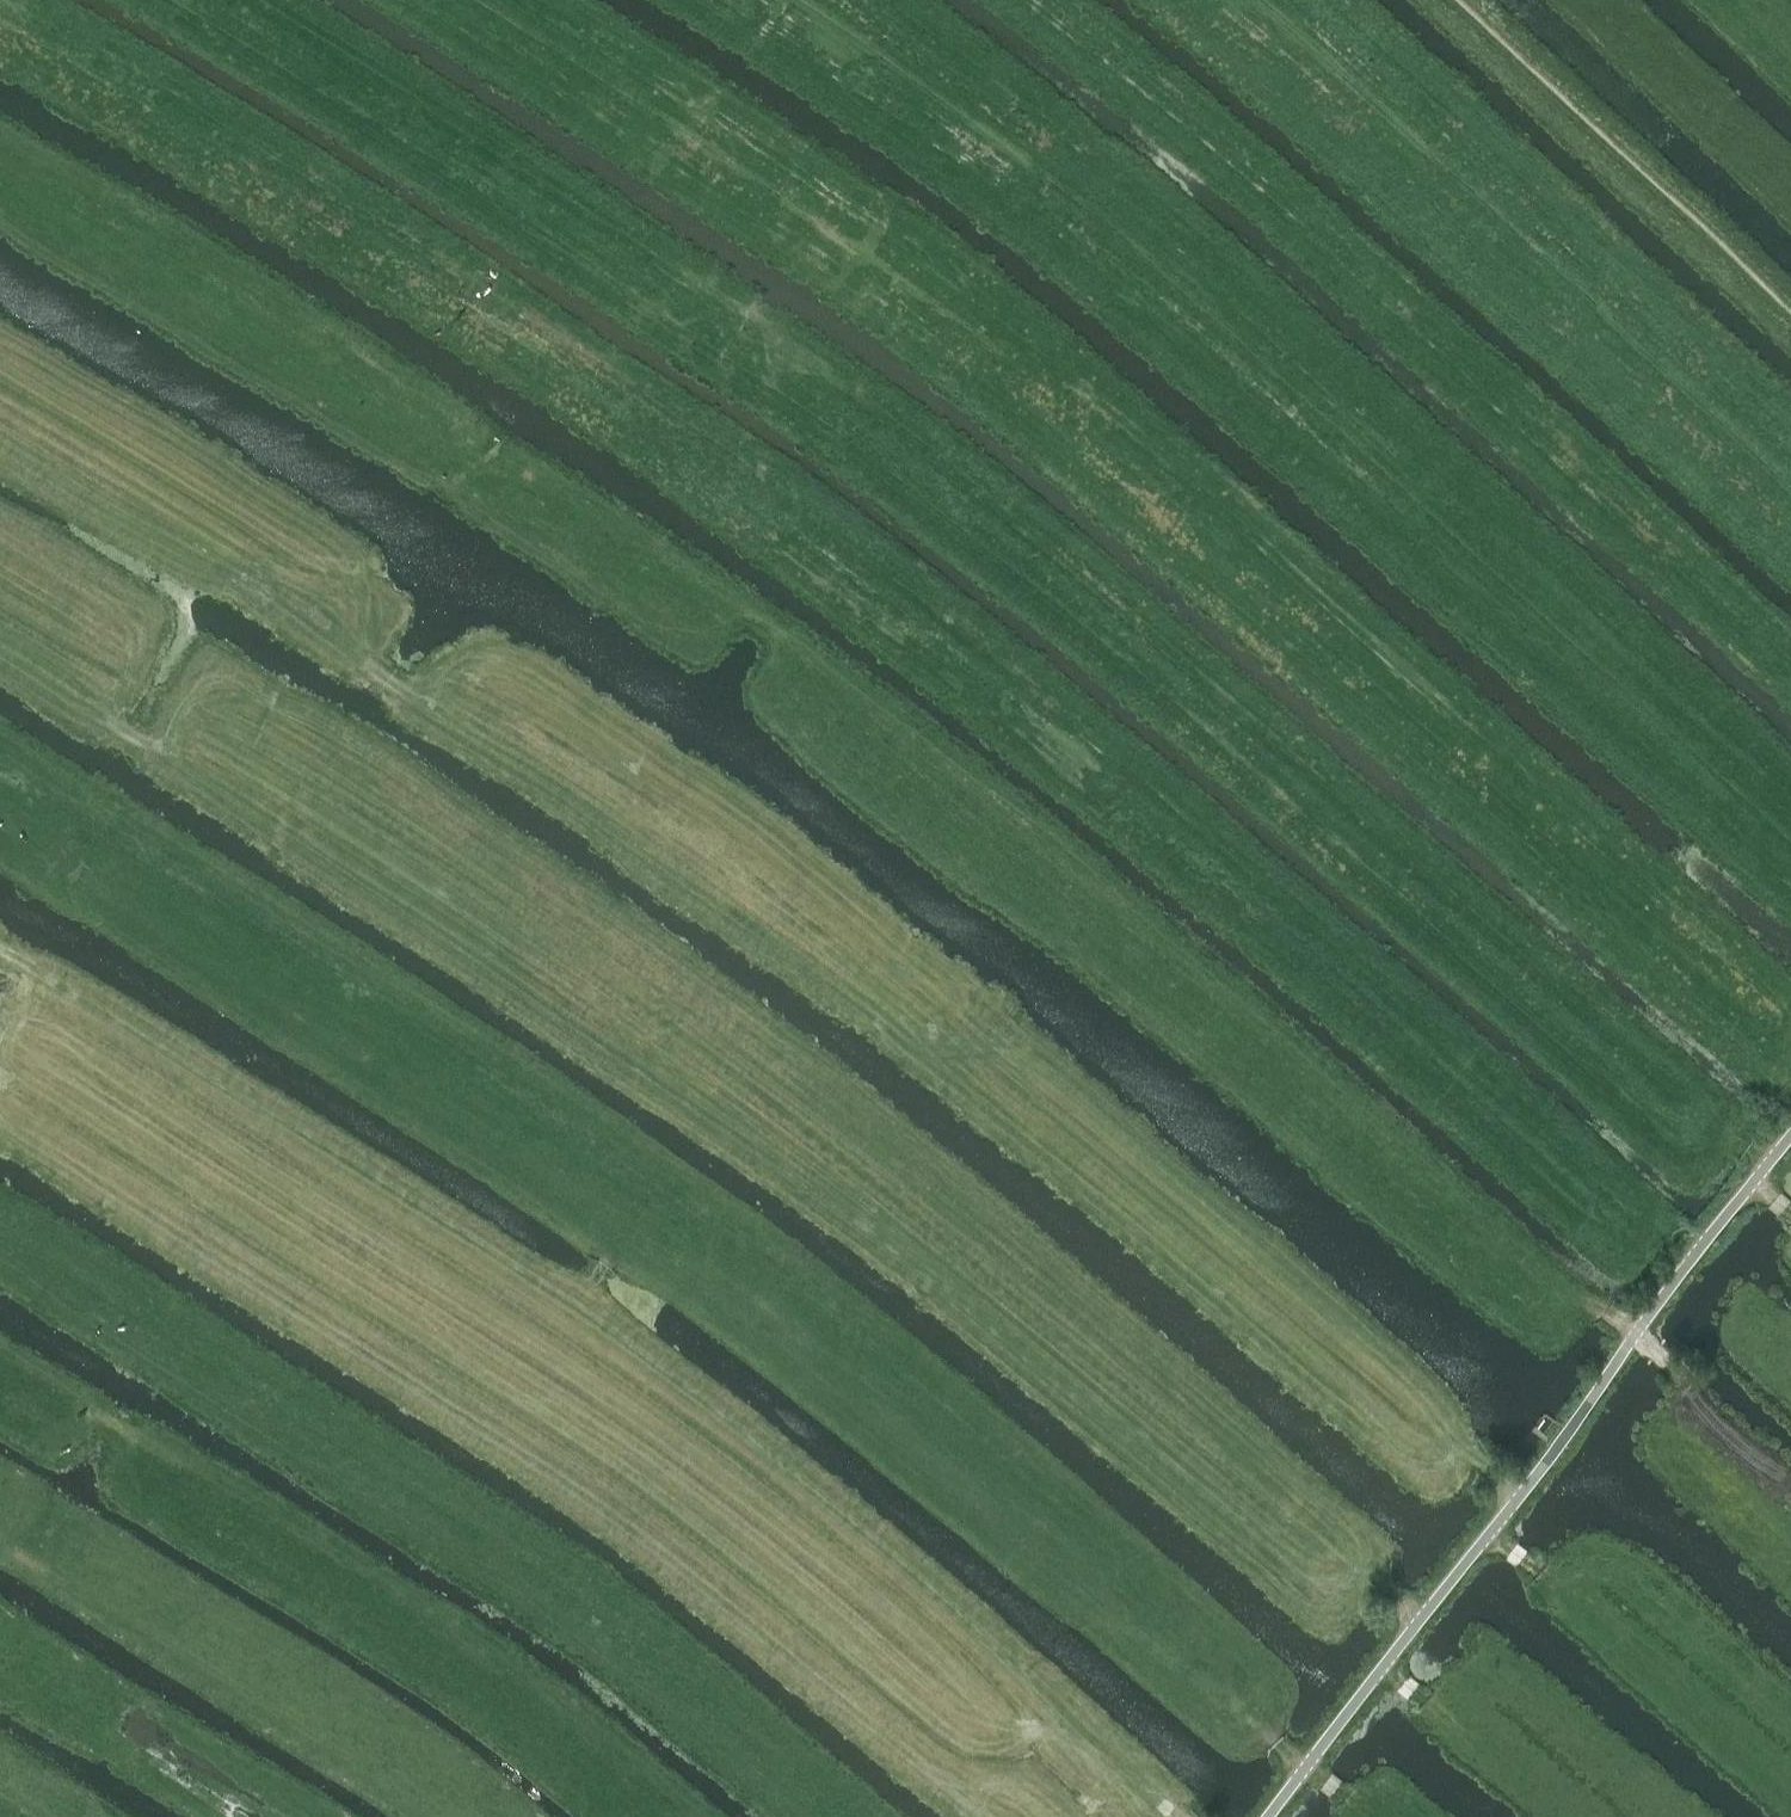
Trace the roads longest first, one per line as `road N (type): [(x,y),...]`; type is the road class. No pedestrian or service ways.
road 1 (unclassified): [(1265,1816),(1790,1131)]
road 2 (track): [(1692,1395),(1669,1358),(1626,1319),(1524,1265)]
road 3 (track): [(1365,1816),(1233,1703)]
road 4 (track): [(1304,1517),(1417,1619)]

